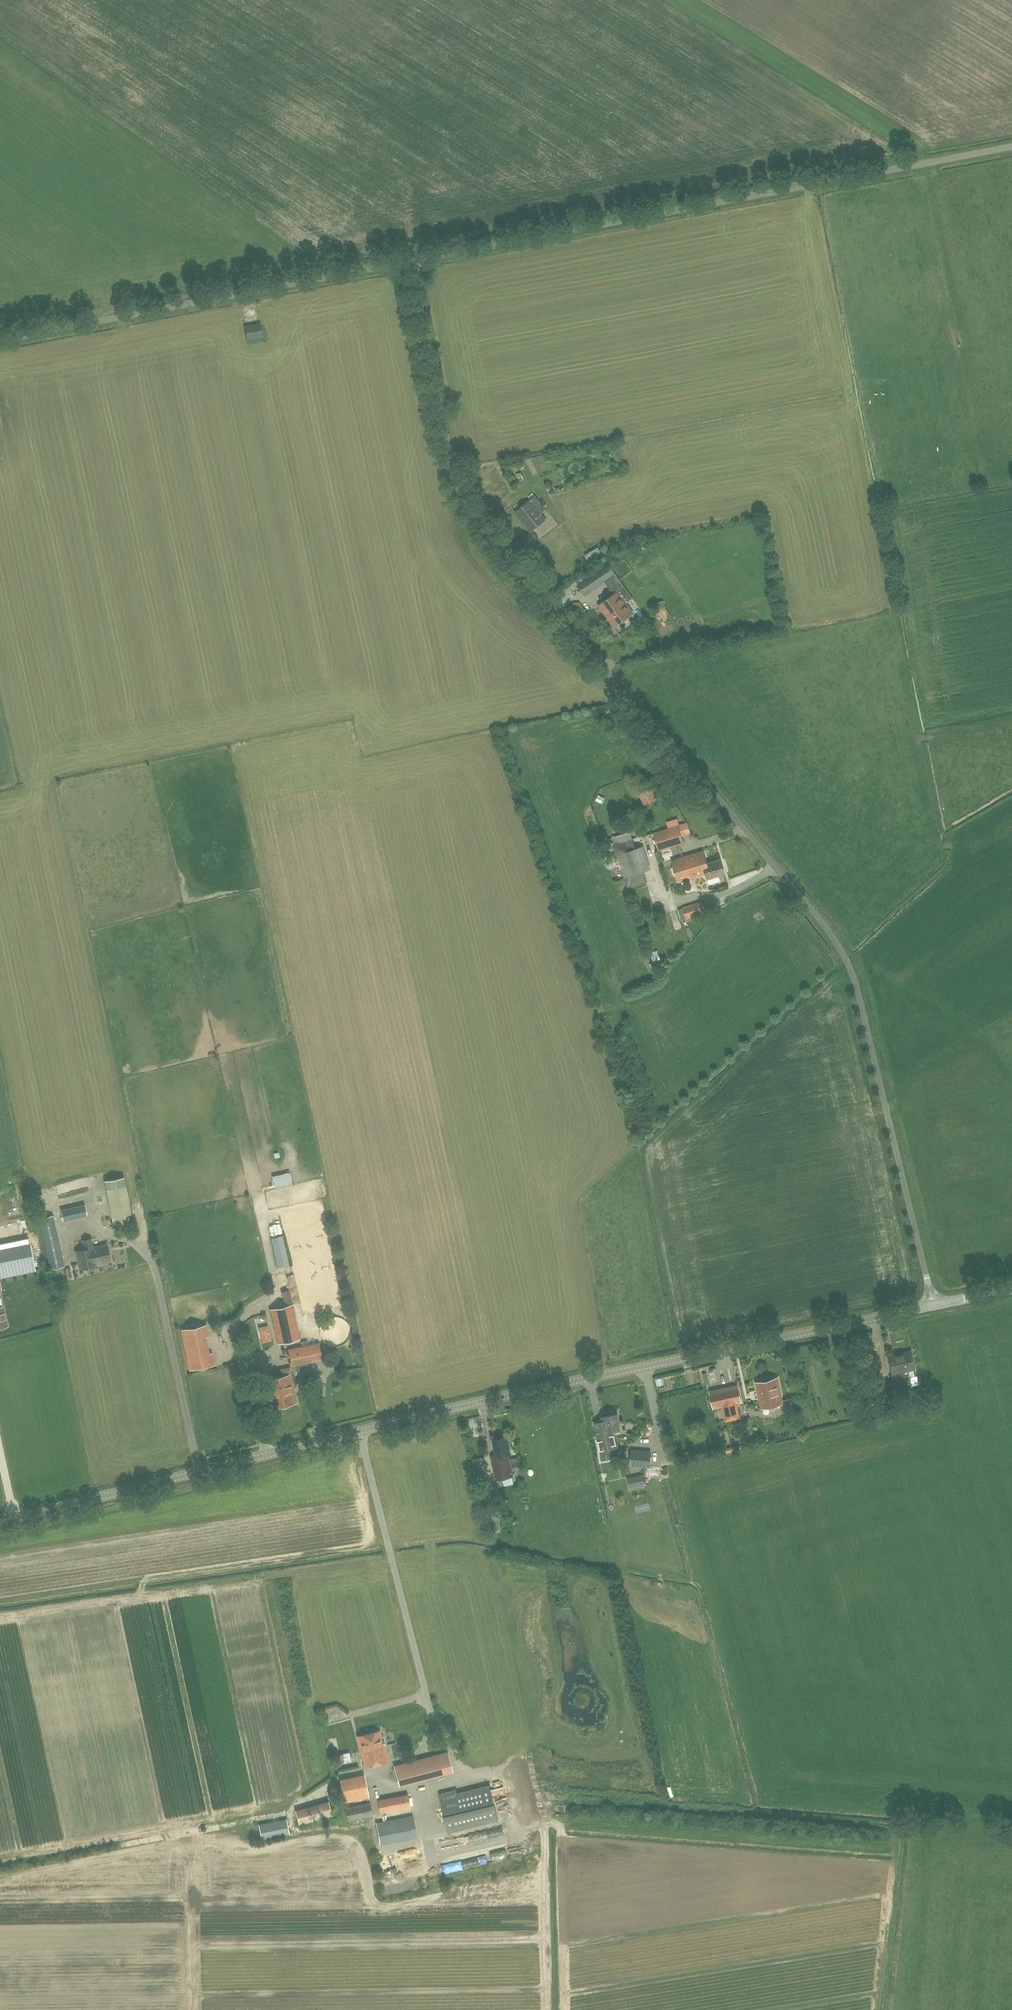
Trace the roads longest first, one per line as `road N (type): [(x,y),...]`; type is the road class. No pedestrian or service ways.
road 1 (unclassified): [(925,1300),(839,939),(453,486),(415,261)]
road 2 (unclassified): [(415,261),(1011,146)]
road 3 (tertiary): [(925,1300),(357,1425)]
road 4 (unclassified): [(0,340),(415,261)]
road 5 (unclassified): [(429,1699),(357,1425)]
road 6 (unclassified): [(193,1468),(149,1260)]
road 7 (tertiary): [(193,1468),(11,1512)]
road 8 (tertiary): [(357,1425),(193,1468)]

